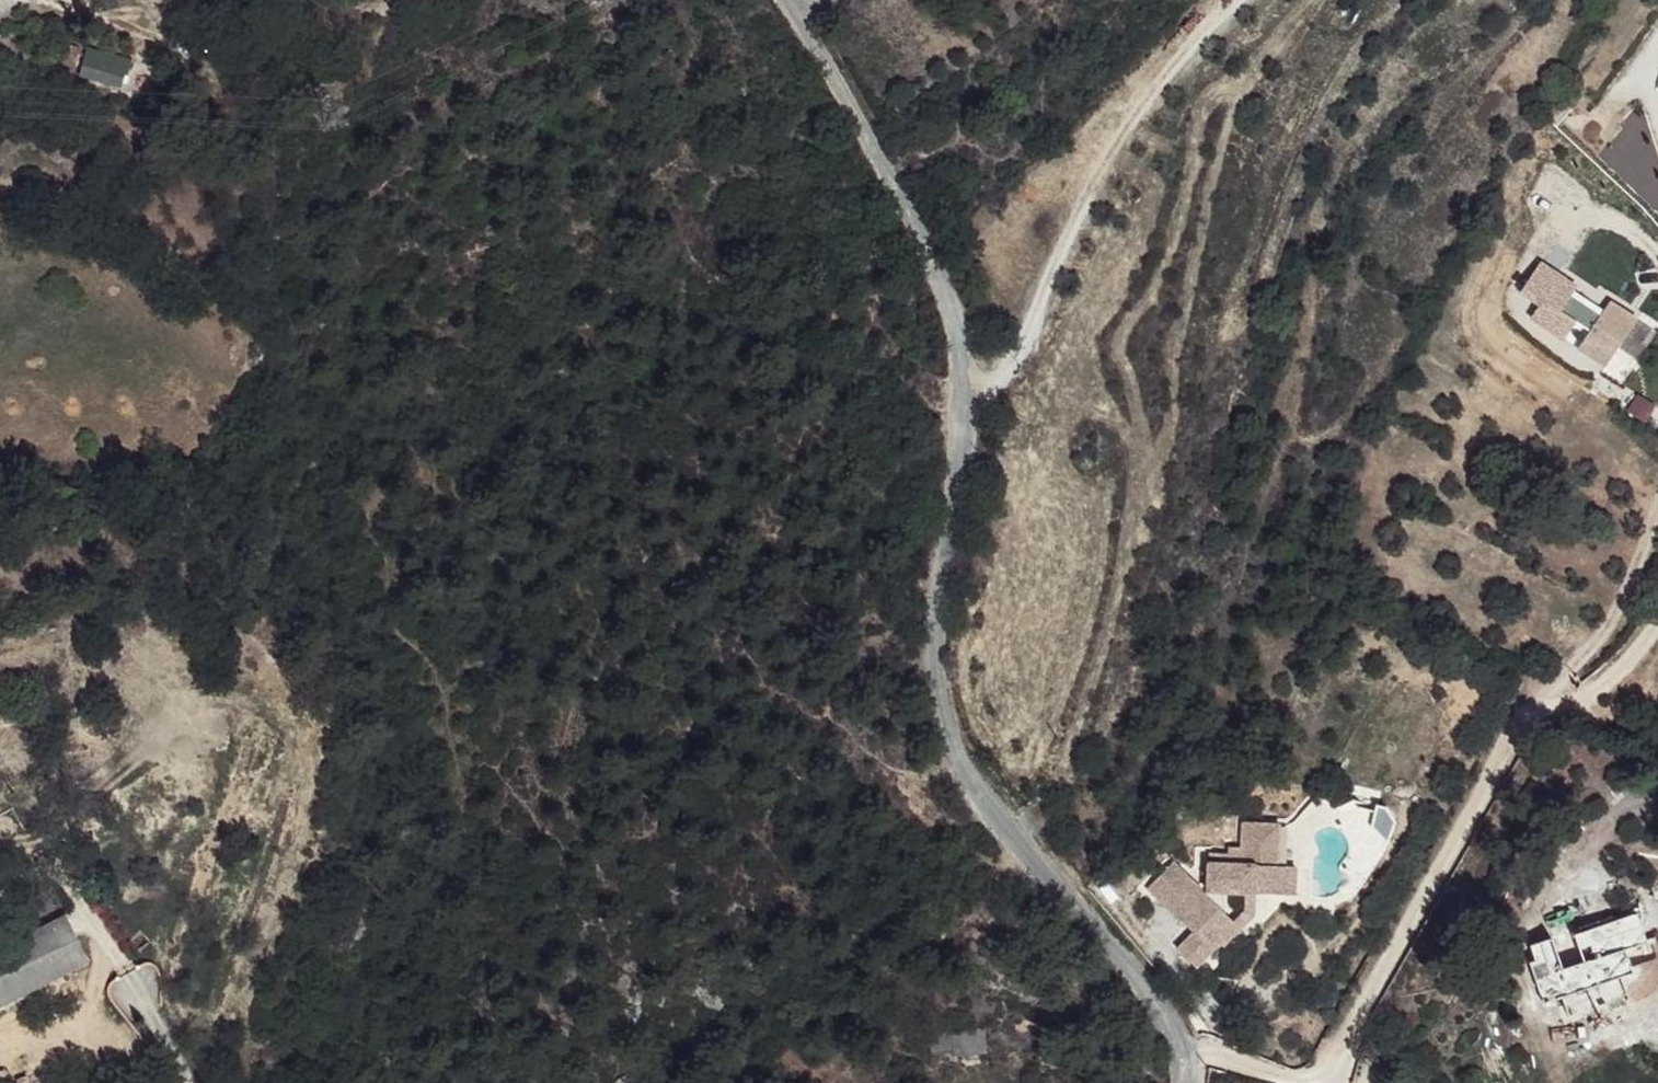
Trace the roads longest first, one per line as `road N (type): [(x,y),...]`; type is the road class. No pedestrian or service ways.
road 1 (residential): [(793,0),(842,66),(942,267),(961,428),(937,636),(939,698),(958,761),(1151,999),(1180,1063),(1179,1082)]

